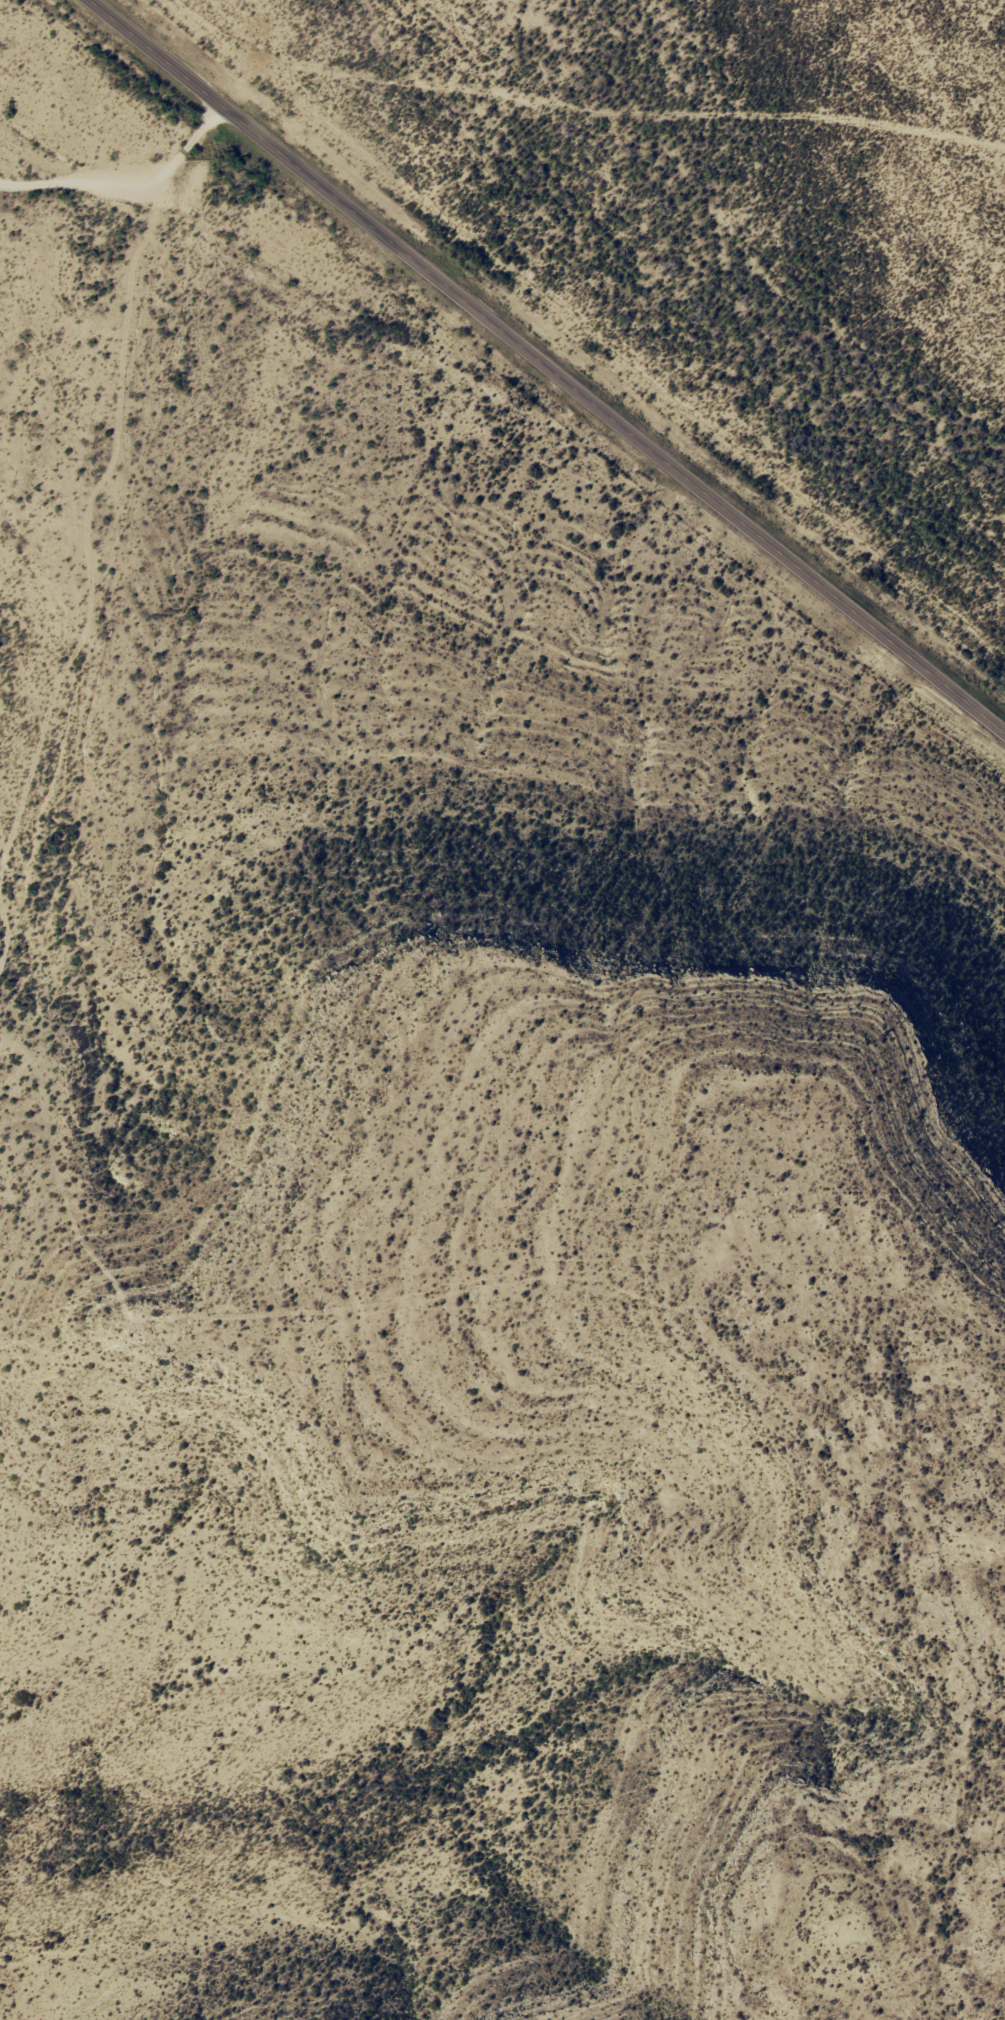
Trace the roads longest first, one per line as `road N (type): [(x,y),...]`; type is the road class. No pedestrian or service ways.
road 1 (tertiary): [(93,0),(1004,731)]
road 2 (track): [(0,130),(50,167),(199,147),(212,95)]

